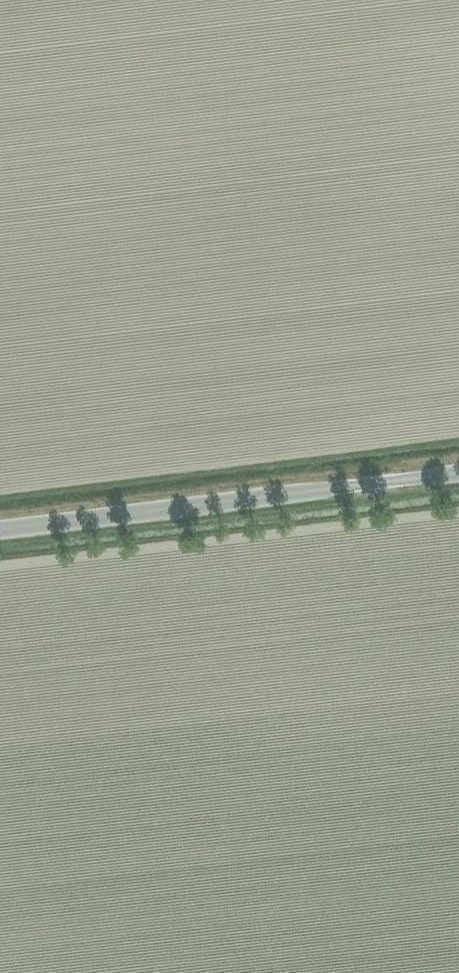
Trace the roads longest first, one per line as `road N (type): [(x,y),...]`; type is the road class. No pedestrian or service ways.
road 1 (unclassified): [(0,534),(458,474)]

